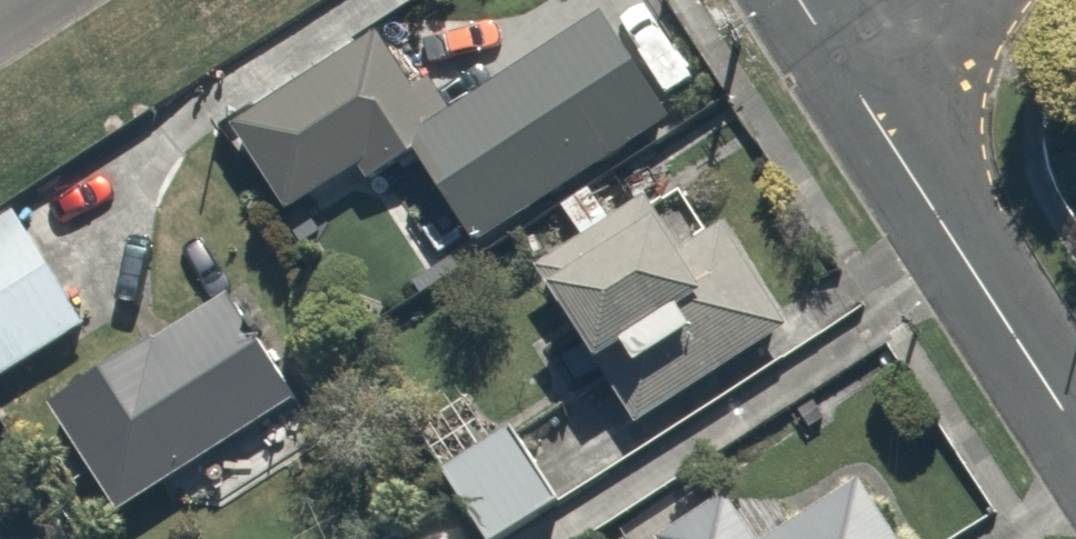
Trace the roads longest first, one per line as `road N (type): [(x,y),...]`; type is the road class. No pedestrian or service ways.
road 1 (residential): [(840,63),(1075,430)]

